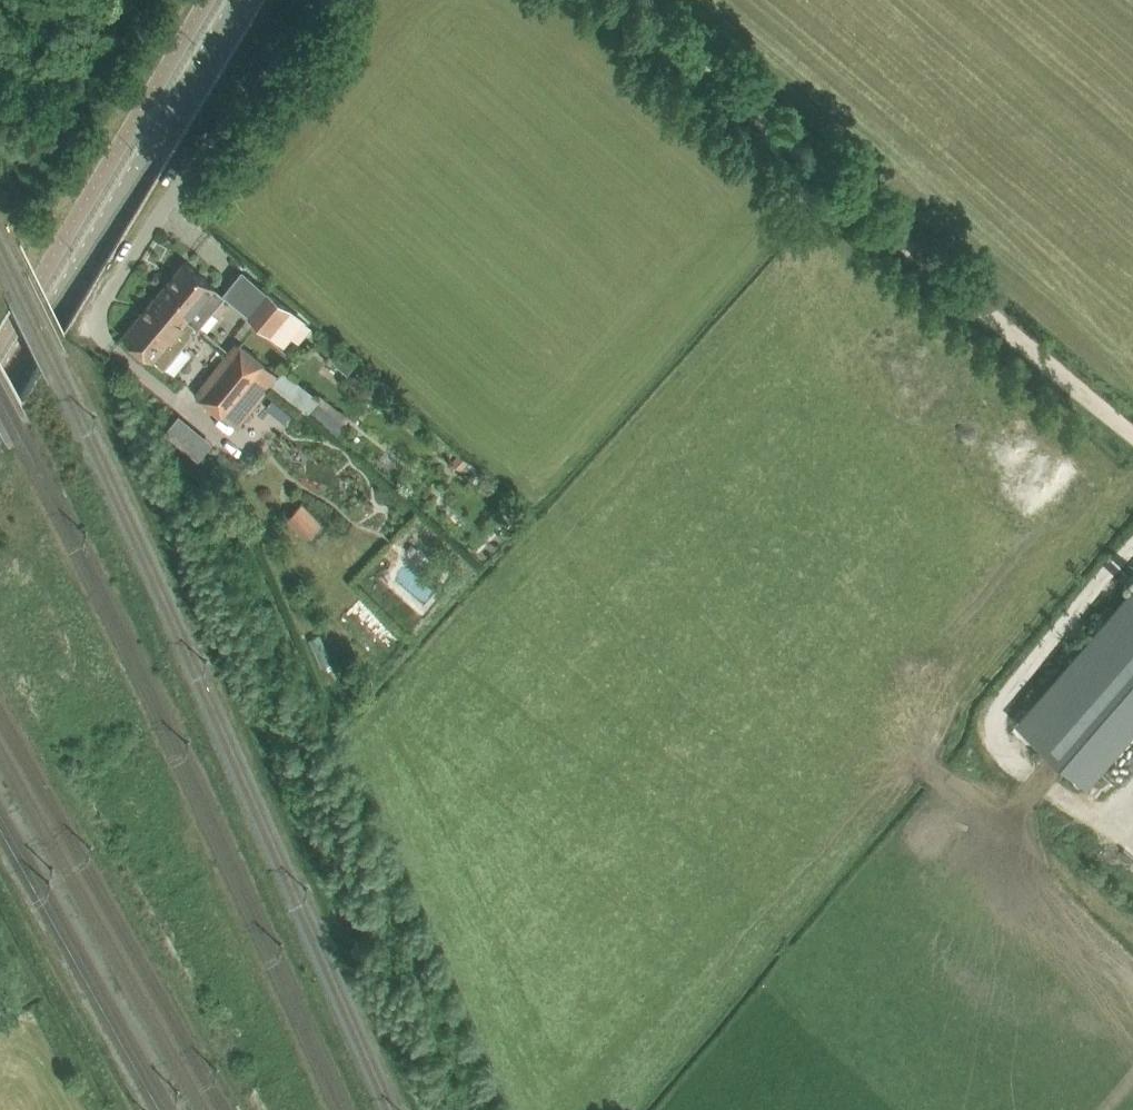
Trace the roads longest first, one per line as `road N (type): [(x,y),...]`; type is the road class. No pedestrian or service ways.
road 1 (unclassified): [(1132,421),(626,0)]
road 2 (tertiary): [(0,406),(243,0)]
road 3 (unclassified): [(112,348),(98,319),(145,236),(332,0)]

